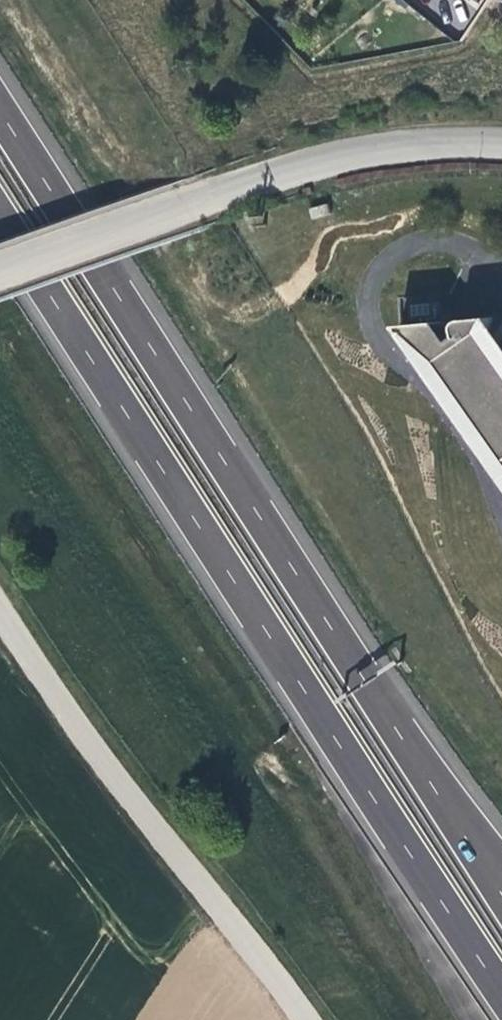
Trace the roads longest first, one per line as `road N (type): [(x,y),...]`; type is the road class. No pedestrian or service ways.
road 1 (motorway): [(501,884),(0,110)]
road 2 (motorway): [(0,216),(501,990)]
road 3 (residential): [(0,271),(378,147),(501,140)]
road 4 (unclassified): [(0,621),(302,1019)]

